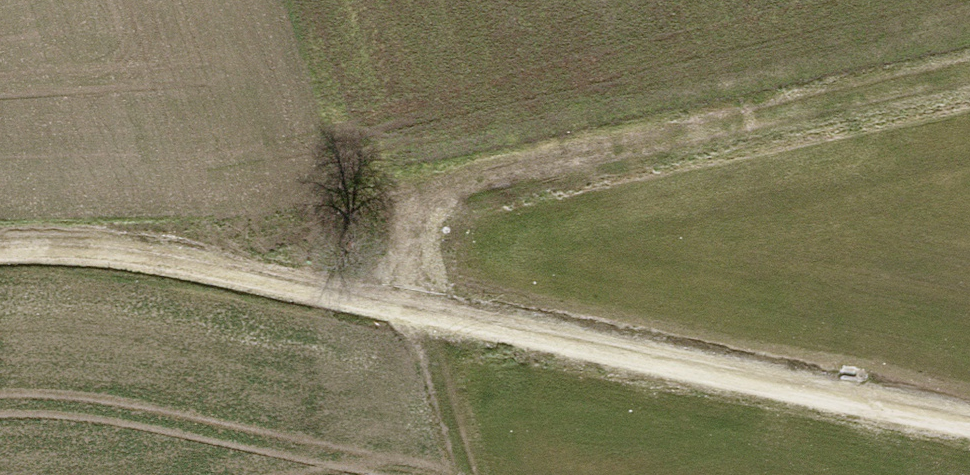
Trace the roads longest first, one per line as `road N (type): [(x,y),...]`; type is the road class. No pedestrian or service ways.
road 1 (track): [(969,420),(69,250)]
road 2 (track): [(69,250),(423,192),(969,82)]
road 3 (track): [(423,192),(414,314),(466,474)]

